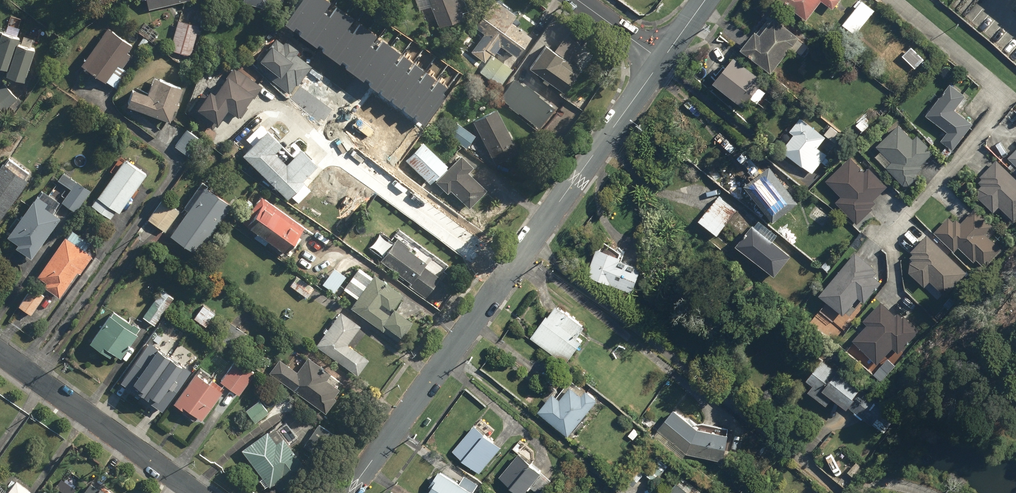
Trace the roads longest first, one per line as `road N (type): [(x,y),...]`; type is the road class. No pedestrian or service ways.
road 1 (residential): [(662,61),(349,492)]
road 2 (residential): [(0,353),(196,492)]

